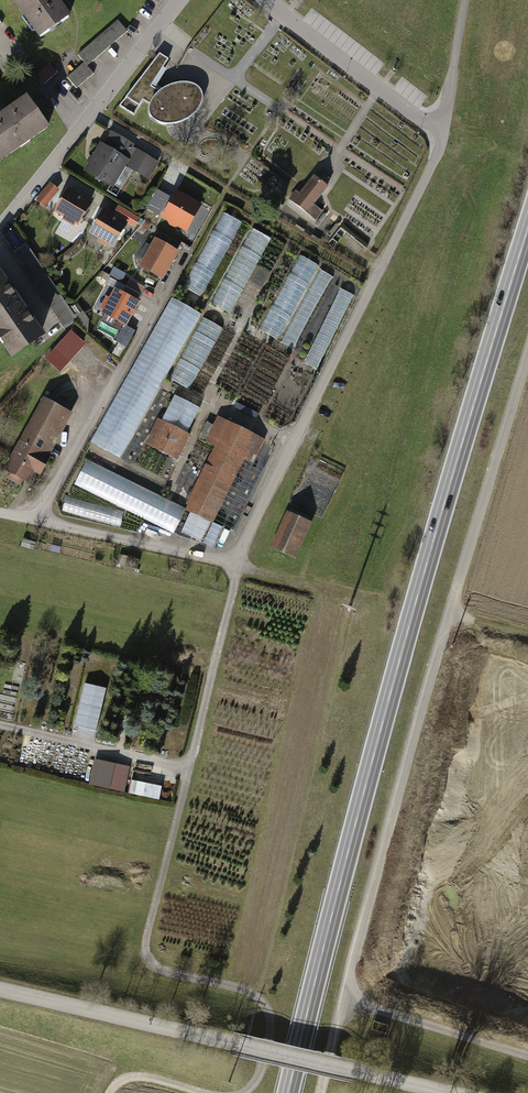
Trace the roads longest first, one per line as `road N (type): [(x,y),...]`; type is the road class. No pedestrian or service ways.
road 1 (primary): [(291,1092),(398,665),(527,234)]
road 2 (residential): [(270,0),(418,116),(442,125),(437,155),(235,562)]
road 3 (residential): [(180,0),(0,226)]
road 4 (residential): [(0,512),(235,562)]

